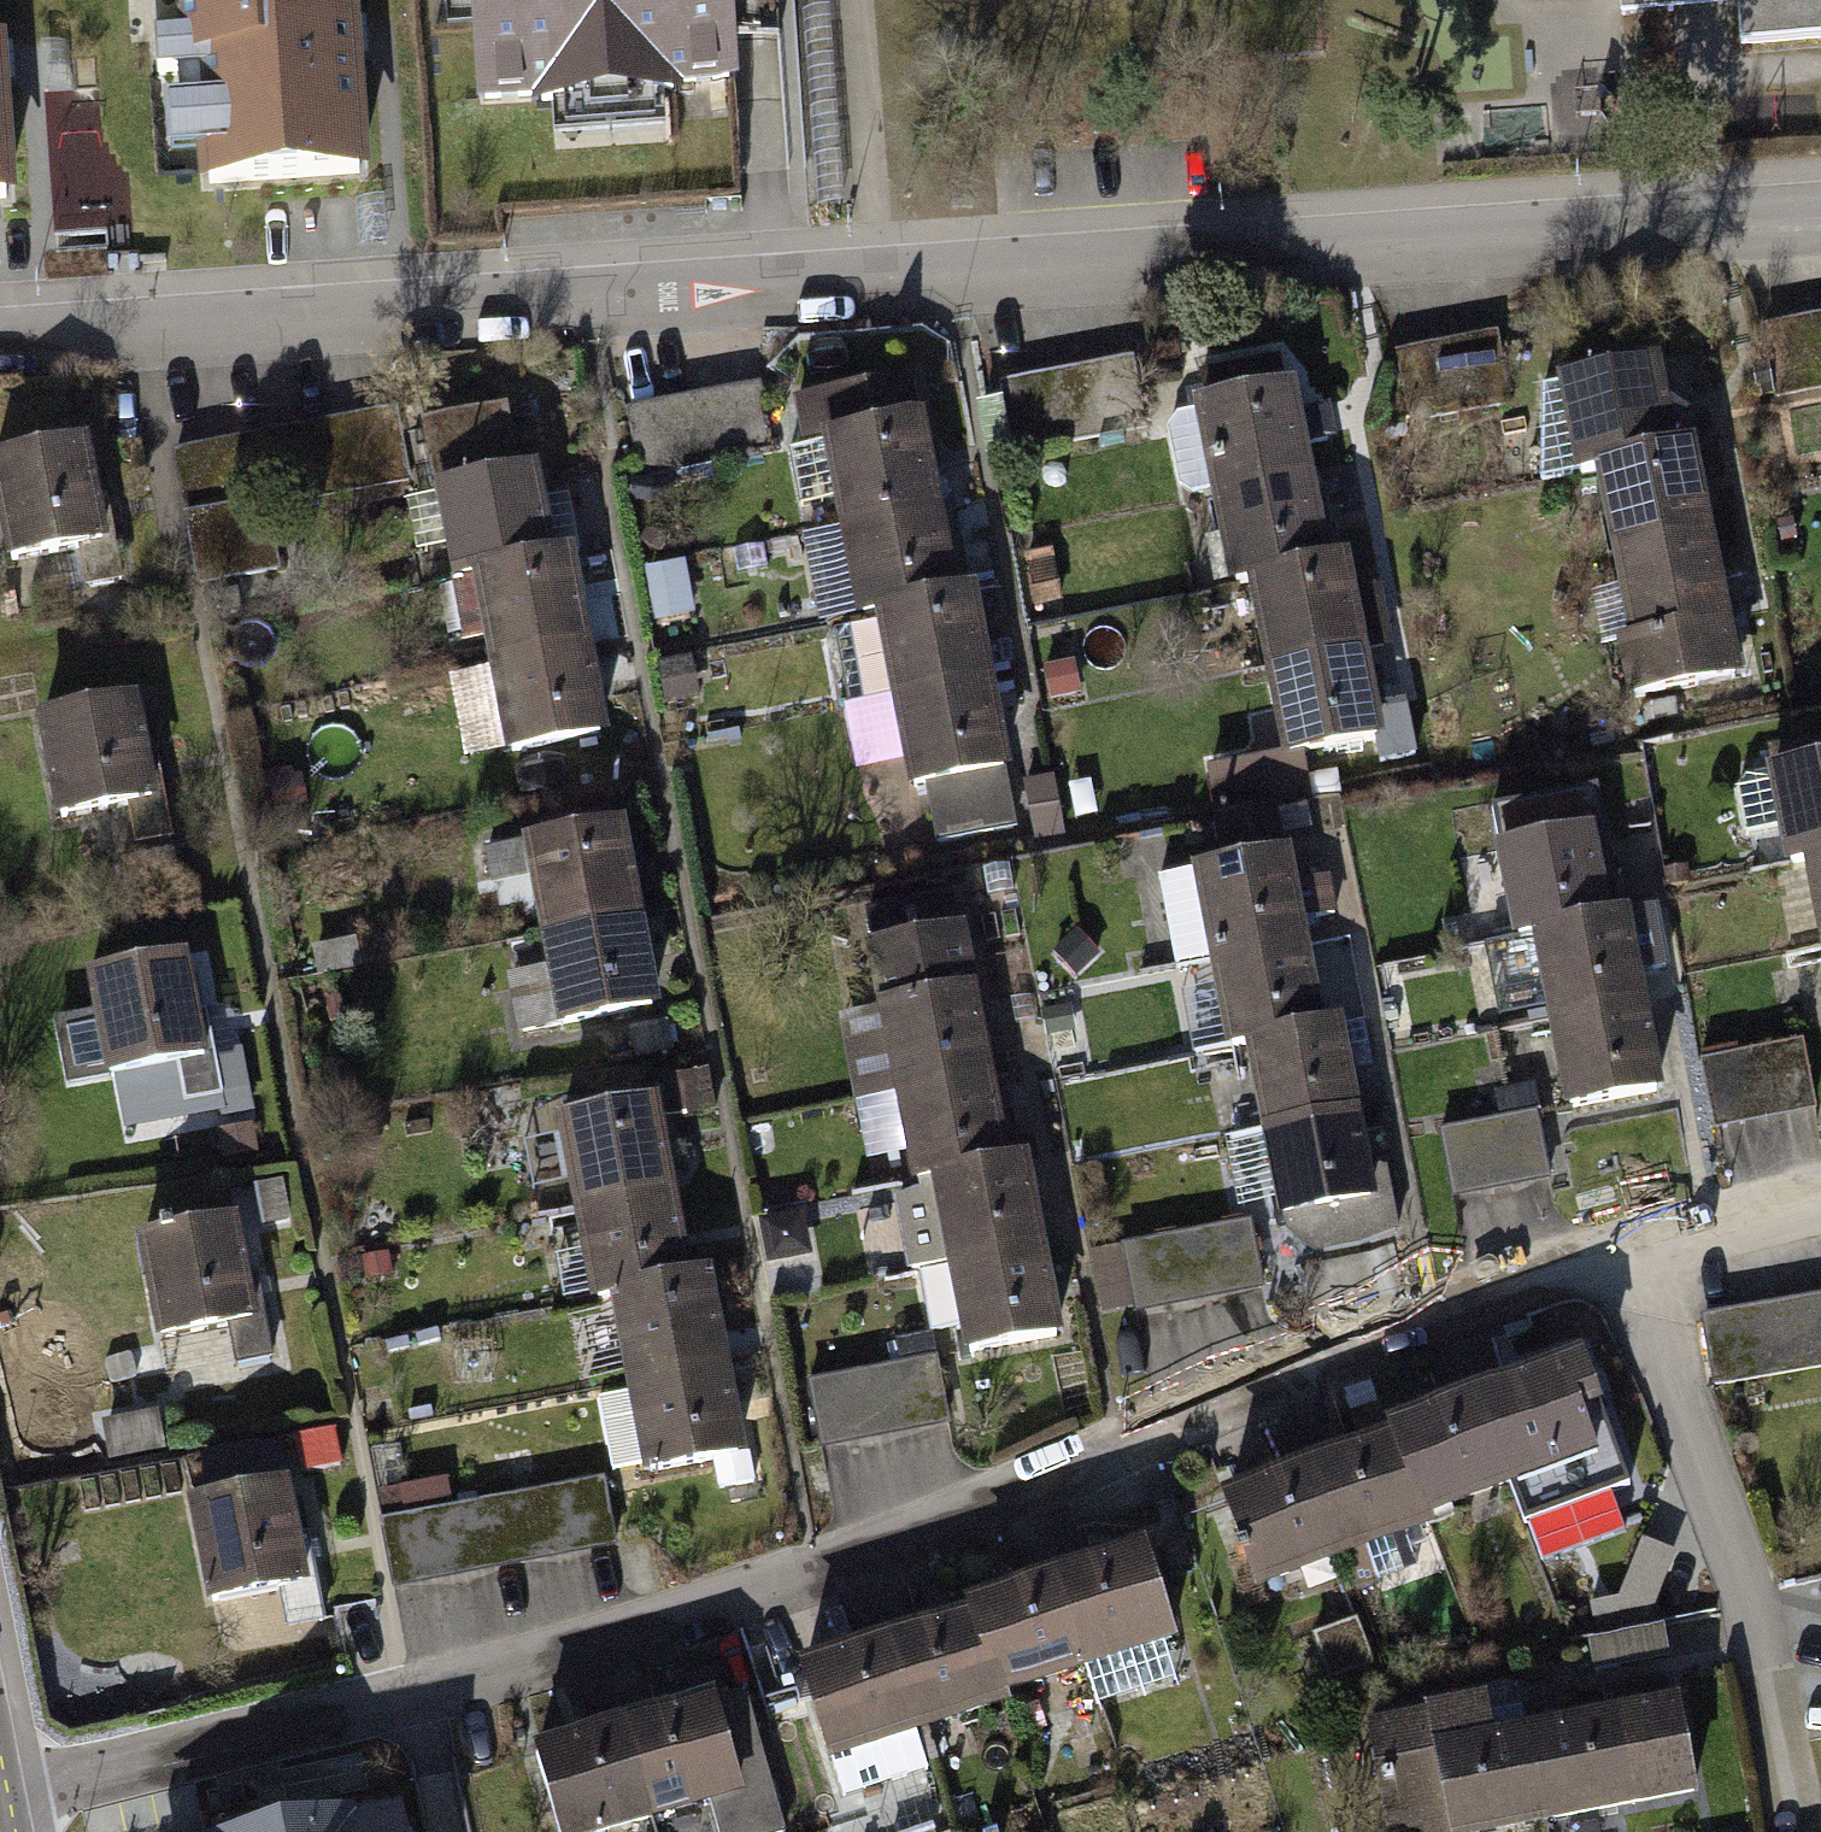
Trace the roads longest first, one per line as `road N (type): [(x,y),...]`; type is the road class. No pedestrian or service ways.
road 1 (residential): [(1820,1213),(1641,1253),(1467,1310),(825,1578),(0,1801)]
road 2 (residential): [(0,354),(1820,212)]

